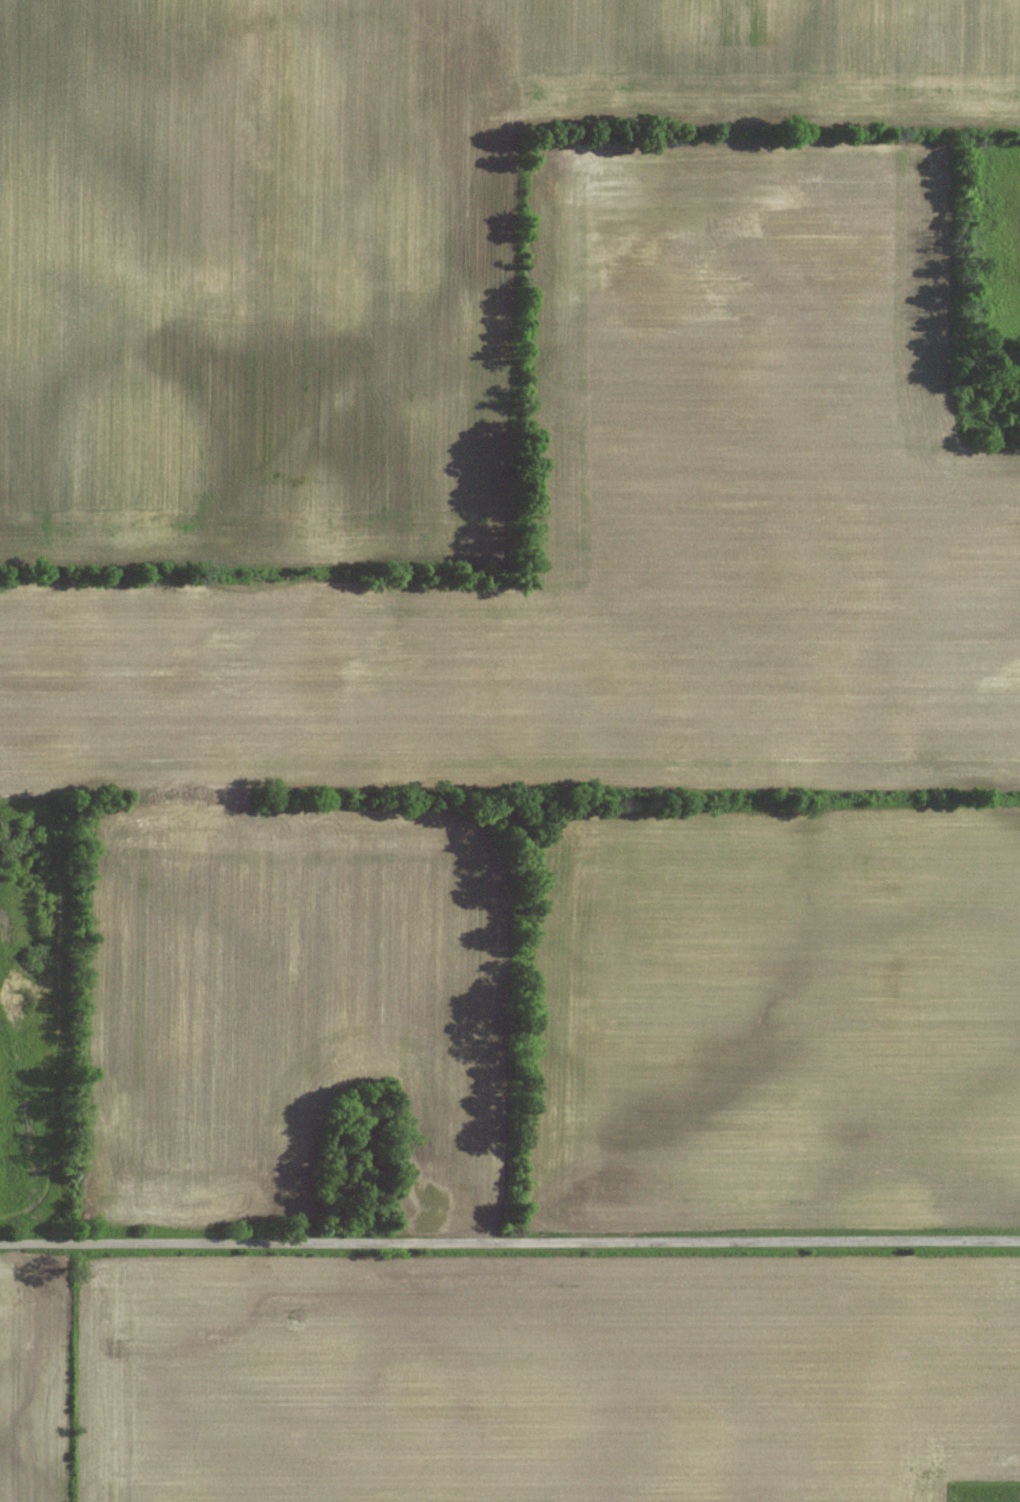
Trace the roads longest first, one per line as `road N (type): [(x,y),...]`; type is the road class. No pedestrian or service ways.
road 1 (residential): [(1019,1240),(0,1242)]

